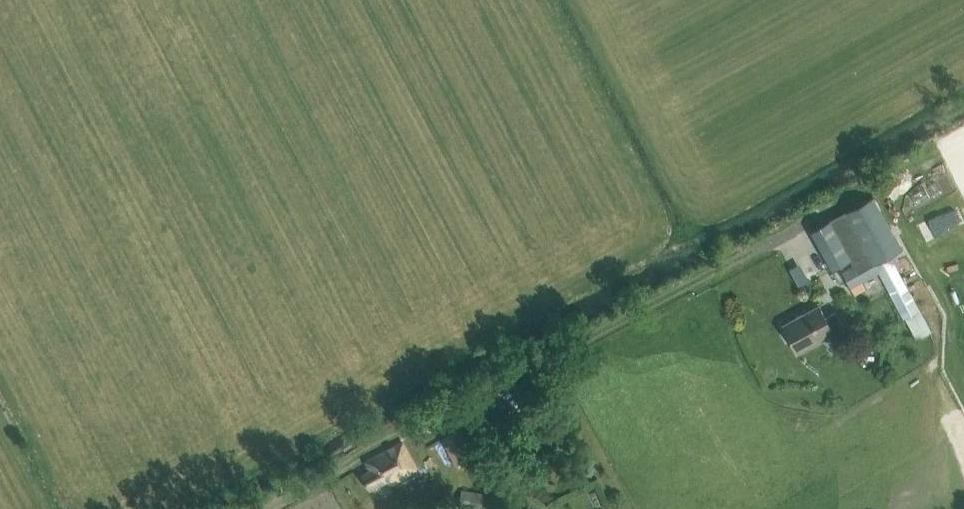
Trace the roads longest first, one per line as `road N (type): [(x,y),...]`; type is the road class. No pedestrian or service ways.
road 1 (track): [(269,508),(367,449),(856,188)]

